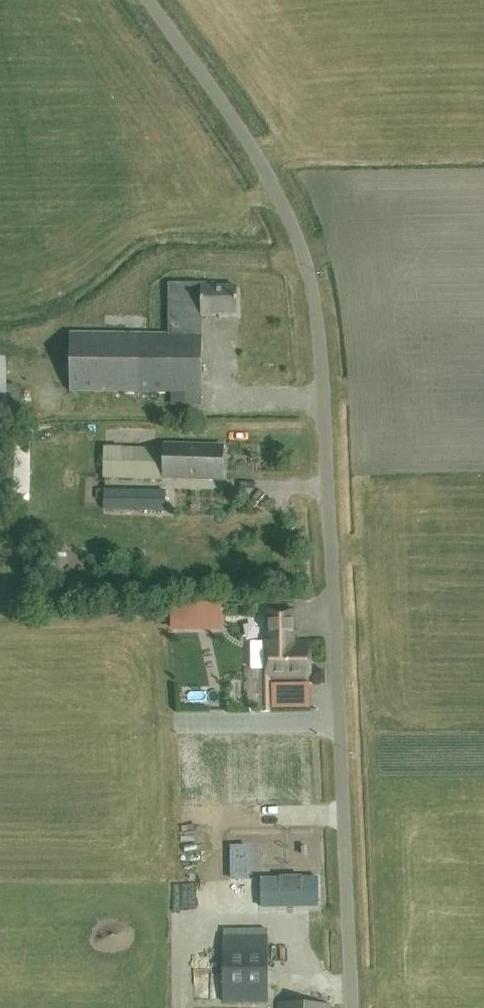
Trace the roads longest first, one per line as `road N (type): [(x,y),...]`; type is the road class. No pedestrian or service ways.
road 1 (unclassified): [(354,1007),(316,331),(303,242),(249,145),(146,0)]

